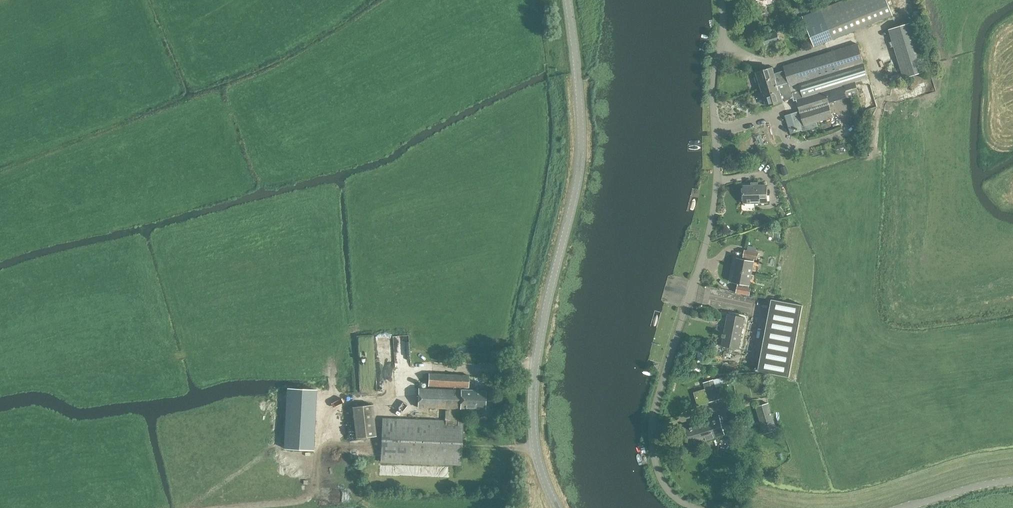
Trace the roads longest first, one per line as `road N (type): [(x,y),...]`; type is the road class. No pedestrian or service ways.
road 1 (unclassified): [(691,507),(663,485),(653,428),(714,212),(721,0)]
road 2 (tertiary): [(558,507),(535,447),(533,400),(580,159),(568,0)]
road 3 (track): [(241,507),(312,497),(325,405),(338,398),(400,398),(432,365),(535,368)]

